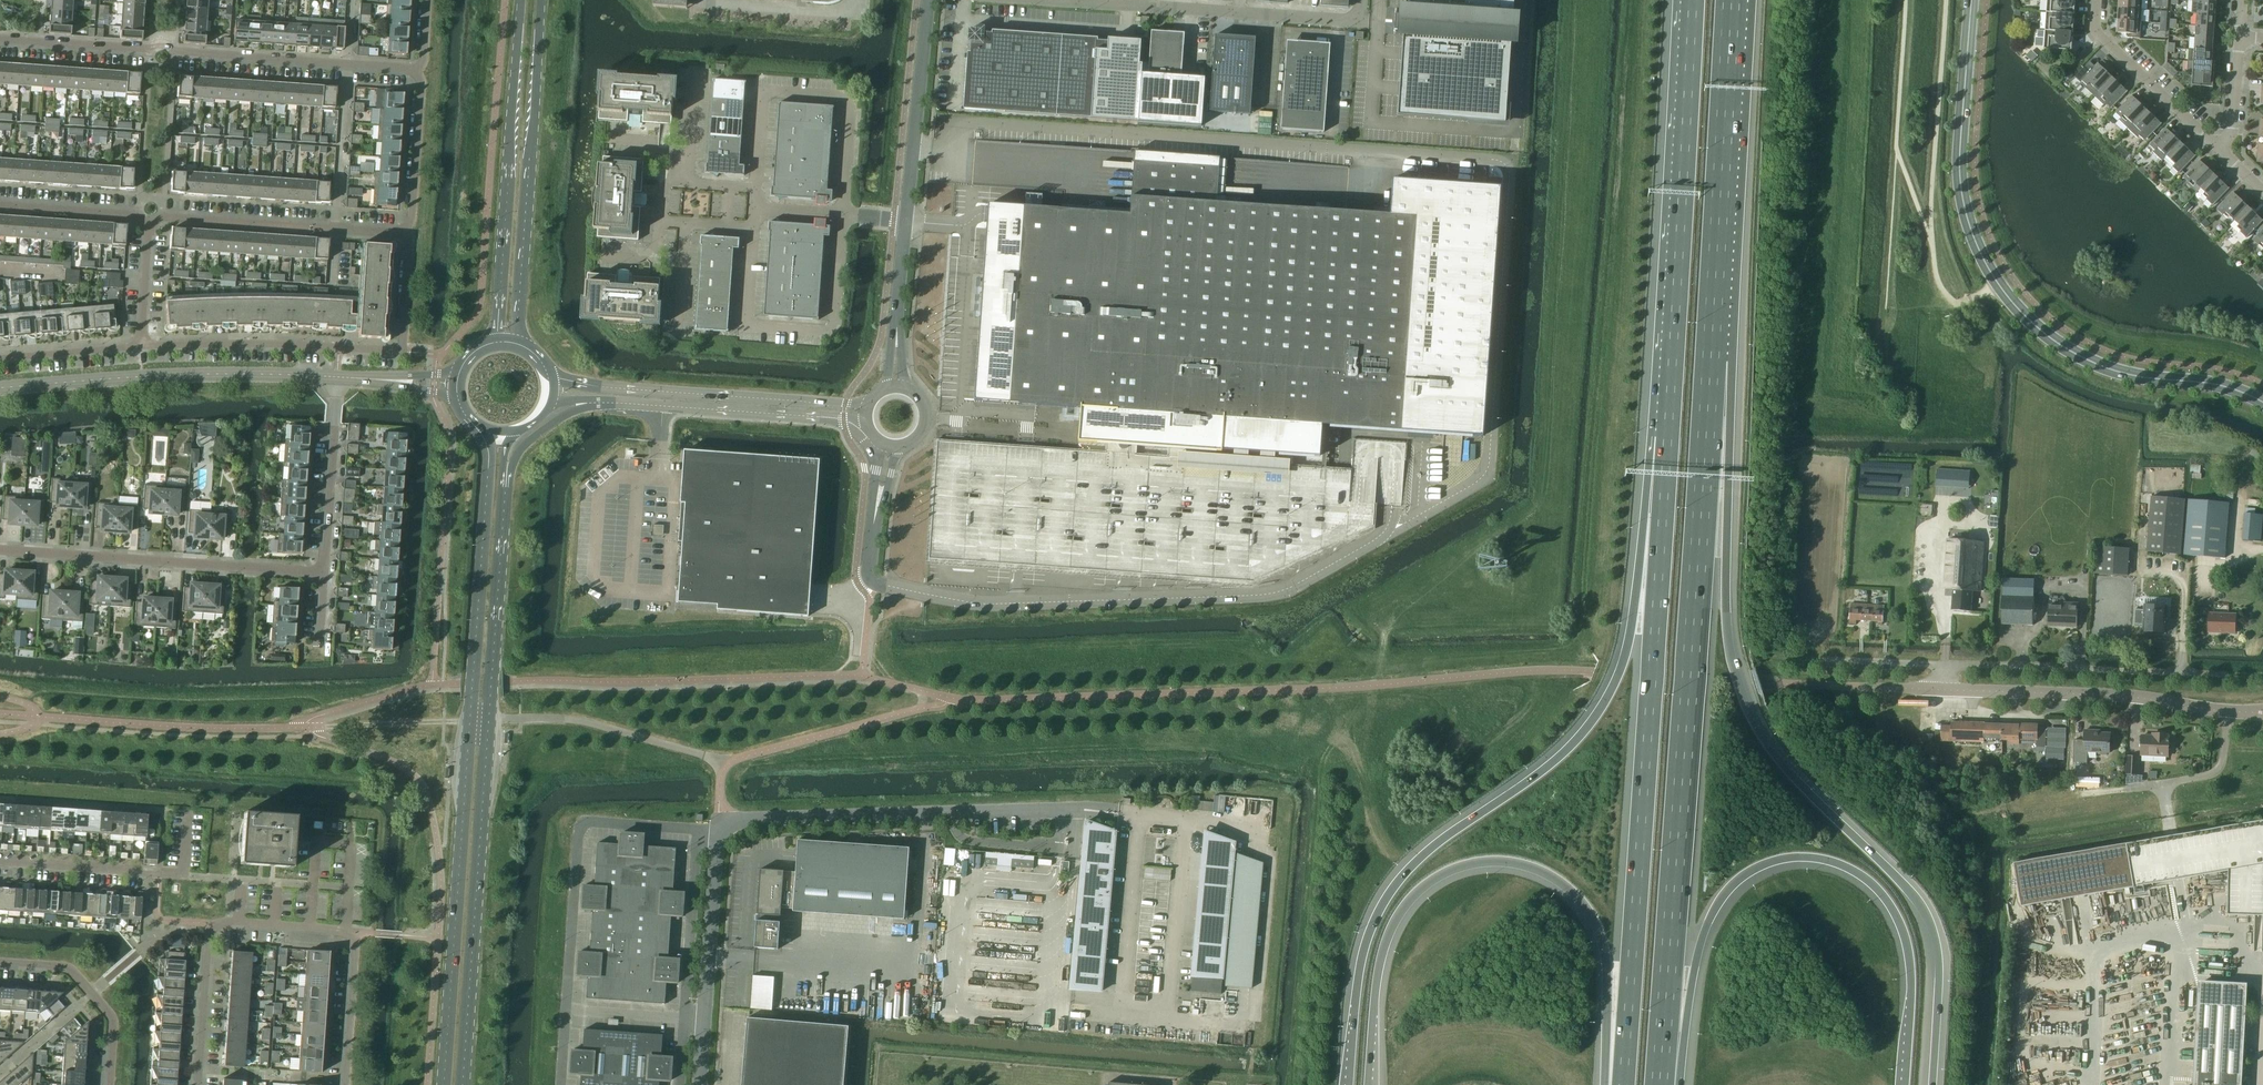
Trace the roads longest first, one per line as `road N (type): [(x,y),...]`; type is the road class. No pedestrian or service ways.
road 1 (motorway): [(1932,1084),(1940,982),(1930,918),(1791,775),(1763,740),(1738,686),(1726,606),(1727,459),(1711,360)]
road 2 (motorway): [(1667,437),(1627,646),(1611,689),(1566,751),(1435,844),(1377,911),(1360,954),(1349,1084)]
road 3 (motorway): [(1658,1084),(1711,360)]
road 4 (secondary): [(476,427),(489,459),(446,1084)]
road 5 (motorway): [(1667,437),(1623,1084)]
road 6 (secondary): [(2262,403),(2211,383),(2119,373),(2078,356),(2043,334),(1997,285),(1967,212),(1960,166),(1971,0)]
road 7 (motorway): [(1660,1084),(1713,909),(1753,869),(1784,857),(1833,860),(1878,891),(1900,923),(1911,981),(1906,1084)]
road 8 (motorway): [(1367,1084),(1379,960),(1394,920),(1449,870),(1484,861),(1546,874),(1576,896),(1598,930),(1609,974),(1614,1084)]
road 9 (residential): [(199,1084),(210,935),(221,922),(241,922),(352,935),(344,1084)]
road 10 (motorway): [(1692,0),(1667,437)]
road 11 (residential): [(418,71),(175,53),(163,43),(148,51),(0,40)]
road 12 (secondary): [(462,1084),(488,718)]
road 13 (unclassified): [(718,831),(720,820),(1070,809)]
road 14 (motorway): [(1711,360),(1733,0)]
road 15 (track): [(1997,285),(1956,305),(1938,277),(1932,231),(1948,0)]
road 16 (secondary): [(521,345),(540,0)]
road 17 (secondary): [(523,0),(495,342)]
road 18 (residential): [(0,387),(139,374),(337,377)]
road 19 (residential): [(0,547),(323,573)]
road 20 (unclassified): [(2262,712),(2131,697),(1945,690)]
road 21 (unclassified): [(866,404),(598,387),(551,375)]
road 22 (unclassified): [(1358,20),(1049,0)]
road 23 (unclassified): [(565,1010),(582,823),(699,830)]
road 24 (unclassified): [(841,213),(849,101),(843,97),(763,90),(755,189)]
road 25 (unclassified): [(753,227),(746,324),(825,330),(833,320),(841,213)]
road 26 (residential): [(1946,664),(2226,675)]
road 27 (unclassified): [(587,404),(865,425)]
road 28 (residential): [(149,224),(163,217),(408,232)]
road 29 (residential): [(402,351),(143,347)]
road 30 (secondary): [(488,718),(507,470)]
road 31 (unclassified): [(725,767),(578,718),(488,718)]
road 32 (unclassified): [(906,222),(928,0)]
road 33 (residential): [(0,963),(68,969),(90,992),(112,1022),(108,1084)]
road 34 (residential): [(2217,148),(2097,31),(2098,0)]
road 35 (residential): [(323,573),(337,377)]
road 36 (unclassified): [(704,1019),(718,831)]
road 37 (unclassified): [(699,830),(685,1017)]
road 38 (residential): [(408,232),(418,71)]
road 39 (residential): [(0,863),(159,874)]
road 40 (residential): [(0,204),(136,216),(149,224)]
road 41 (unclassified): [(684,182),(661,190),(659,220),(753,227)]
road 42 (unclassified): [(710,0),(836,11),(855,0)]
road 43 (unclassified): [(884,583),(871,580),(869,565),(890,447)]
road 44 (residential): [(143,347),(0,359)]
road 45 (residential): [(143,347),(149,224)]
road 46 (residential): [(1946,664),(1823,660)]

